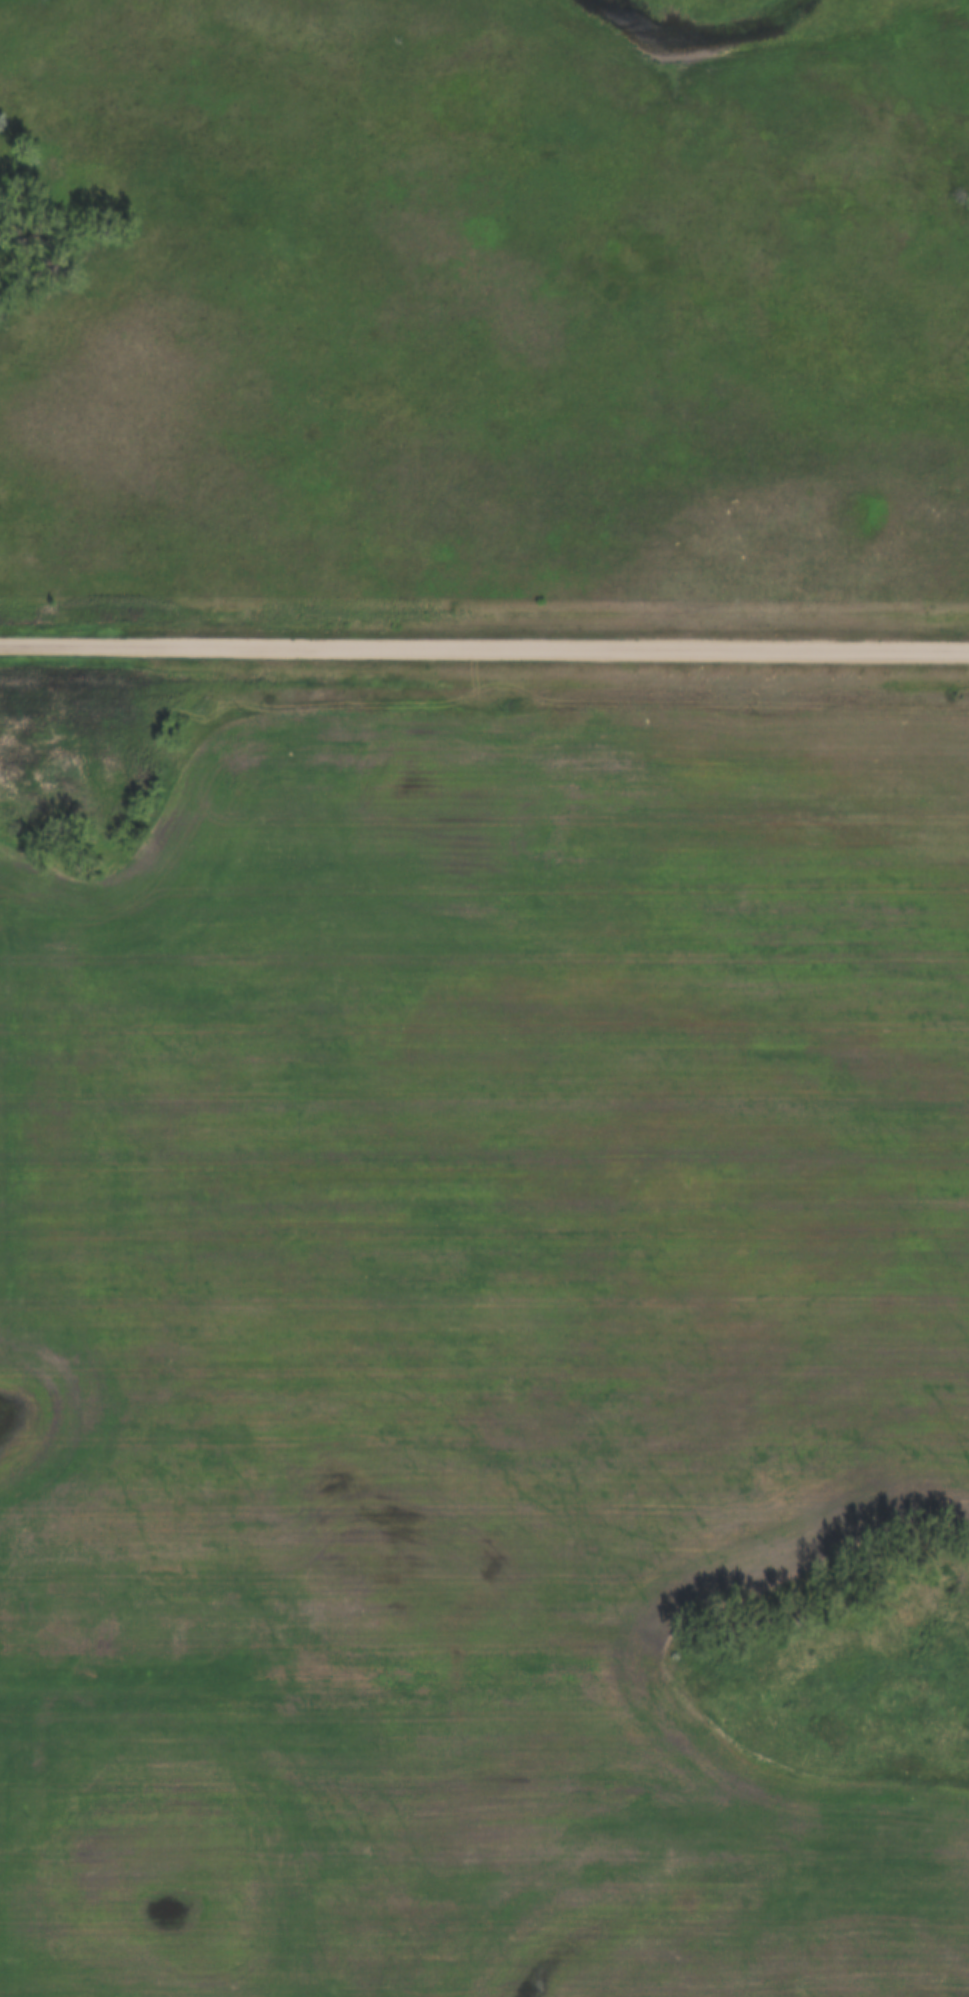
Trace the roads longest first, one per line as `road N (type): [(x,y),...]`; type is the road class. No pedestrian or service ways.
road 1 (residential): [(0,644),(968,649)]

